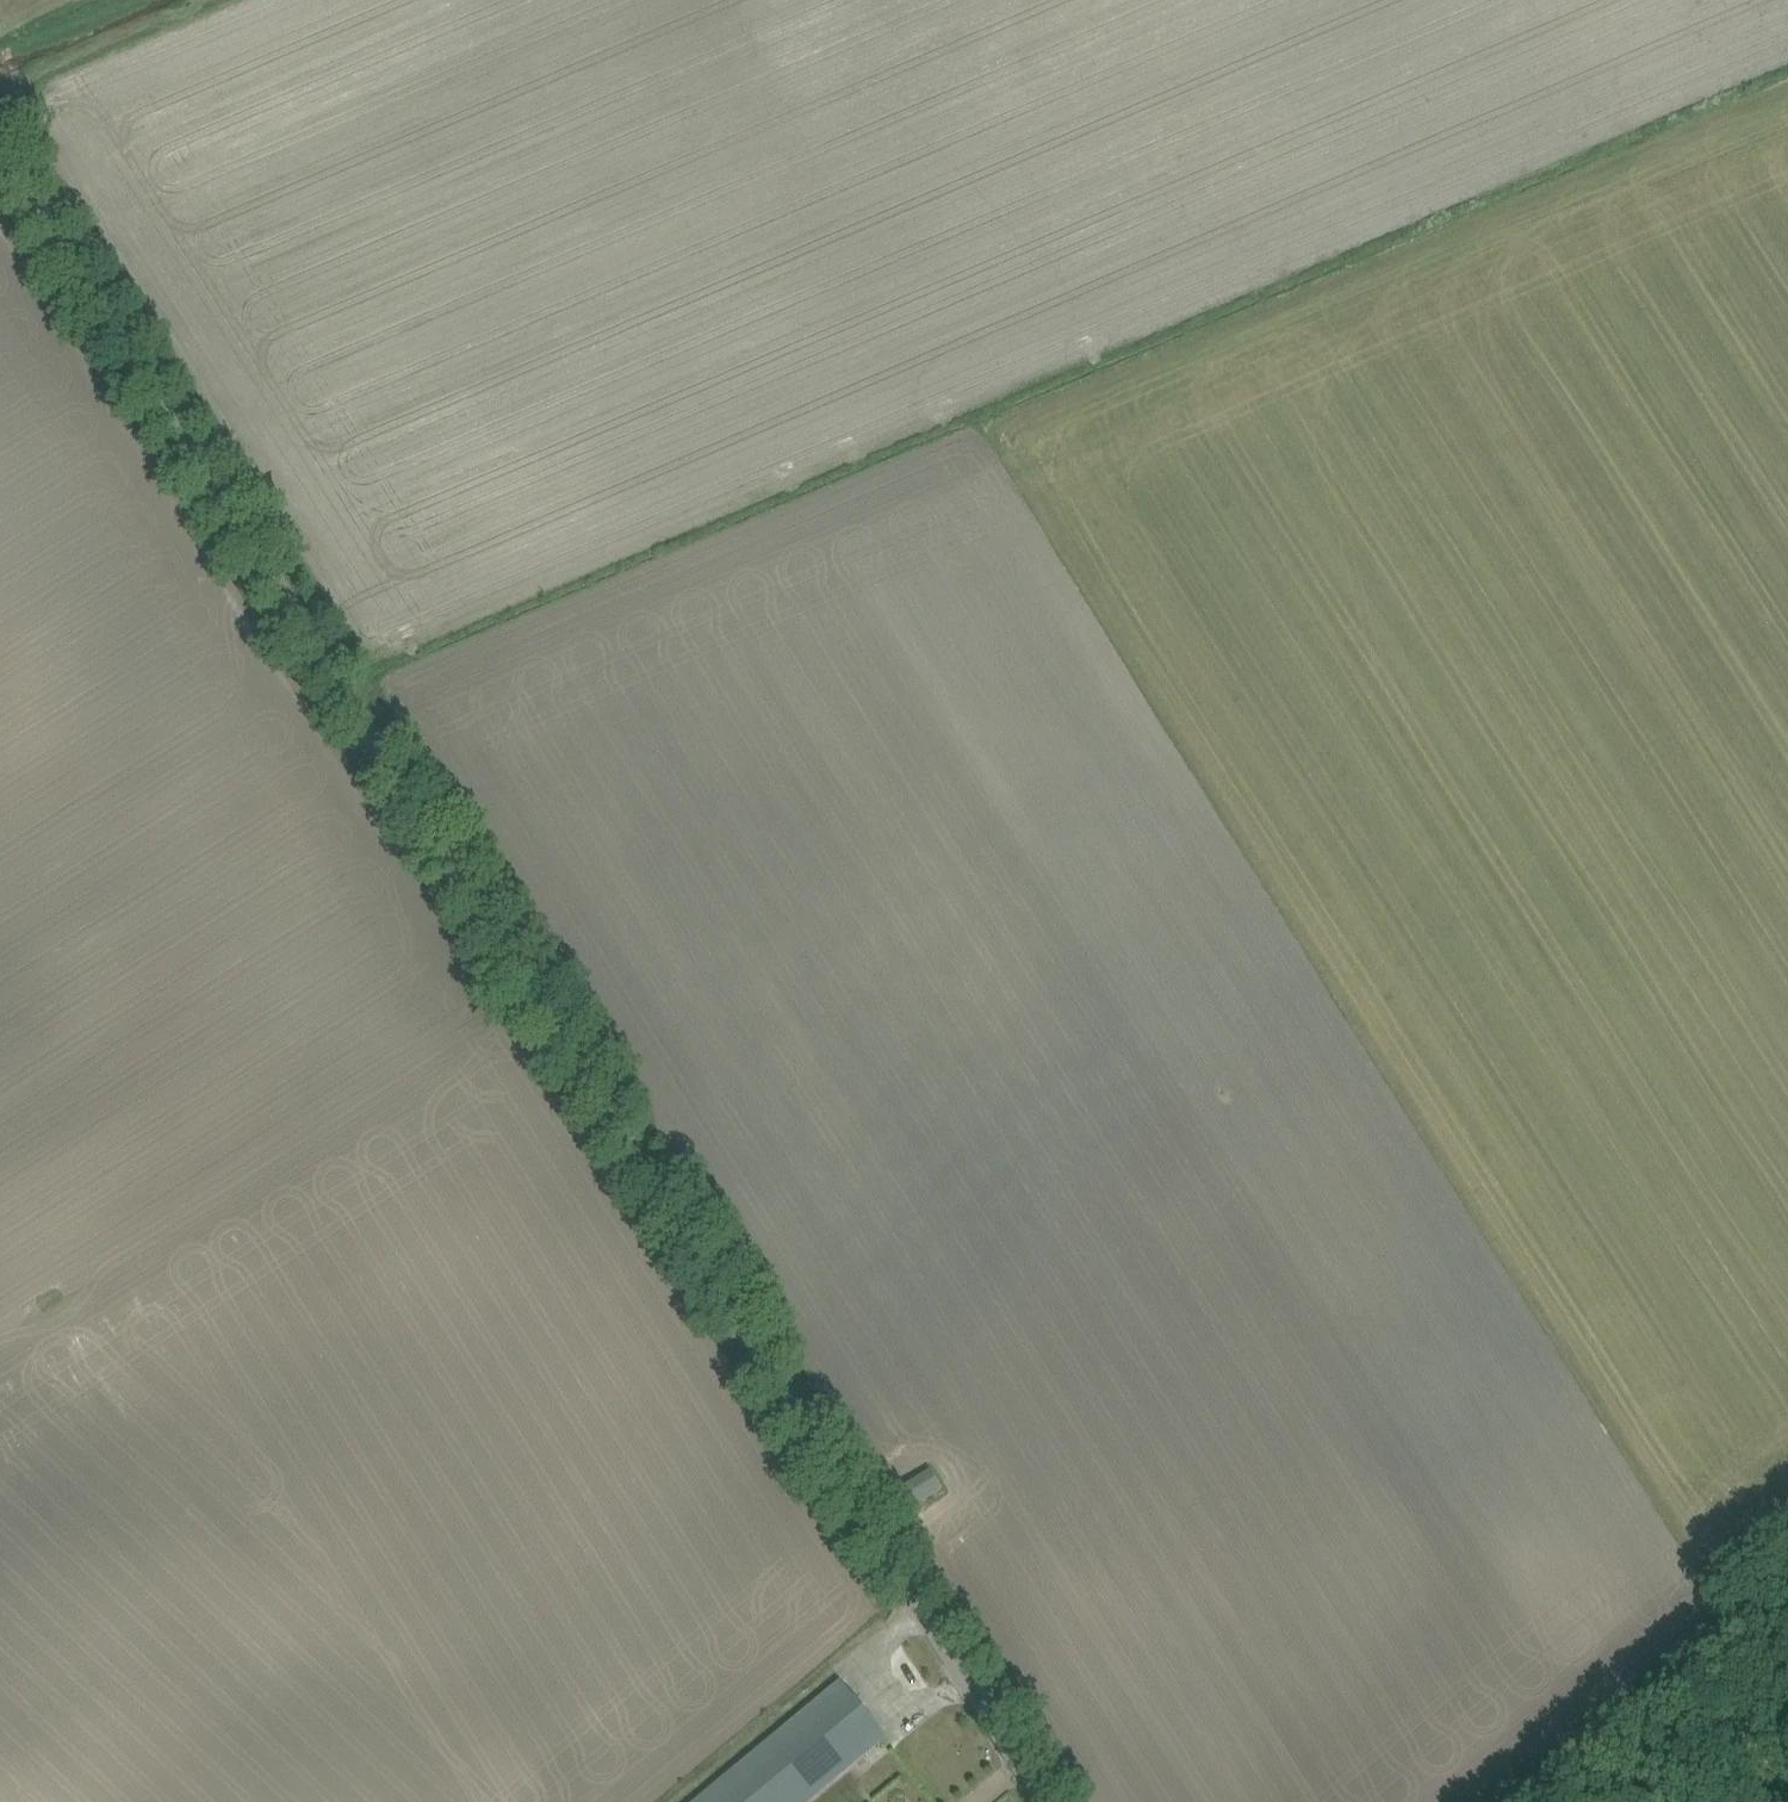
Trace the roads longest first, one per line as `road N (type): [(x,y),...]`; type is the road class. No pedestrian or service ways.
road 1 (unclassified): [(1053,1801),(0,146)]
road 2 (unclassified): [(1532,1801),(1787,1596)]

